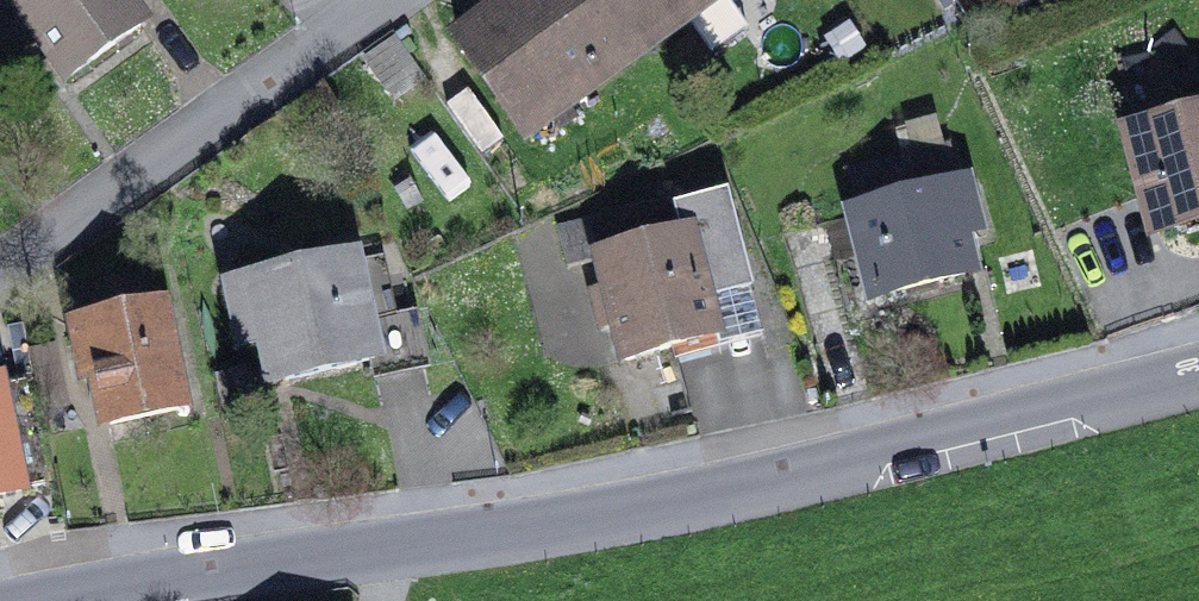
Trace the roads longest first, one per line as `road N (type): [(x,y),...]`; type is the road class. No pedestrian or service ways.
road 1 (residential): [(1198,374),(549,528),(49,600)]
road 2 (residential): [(0,275),(389,0)]

